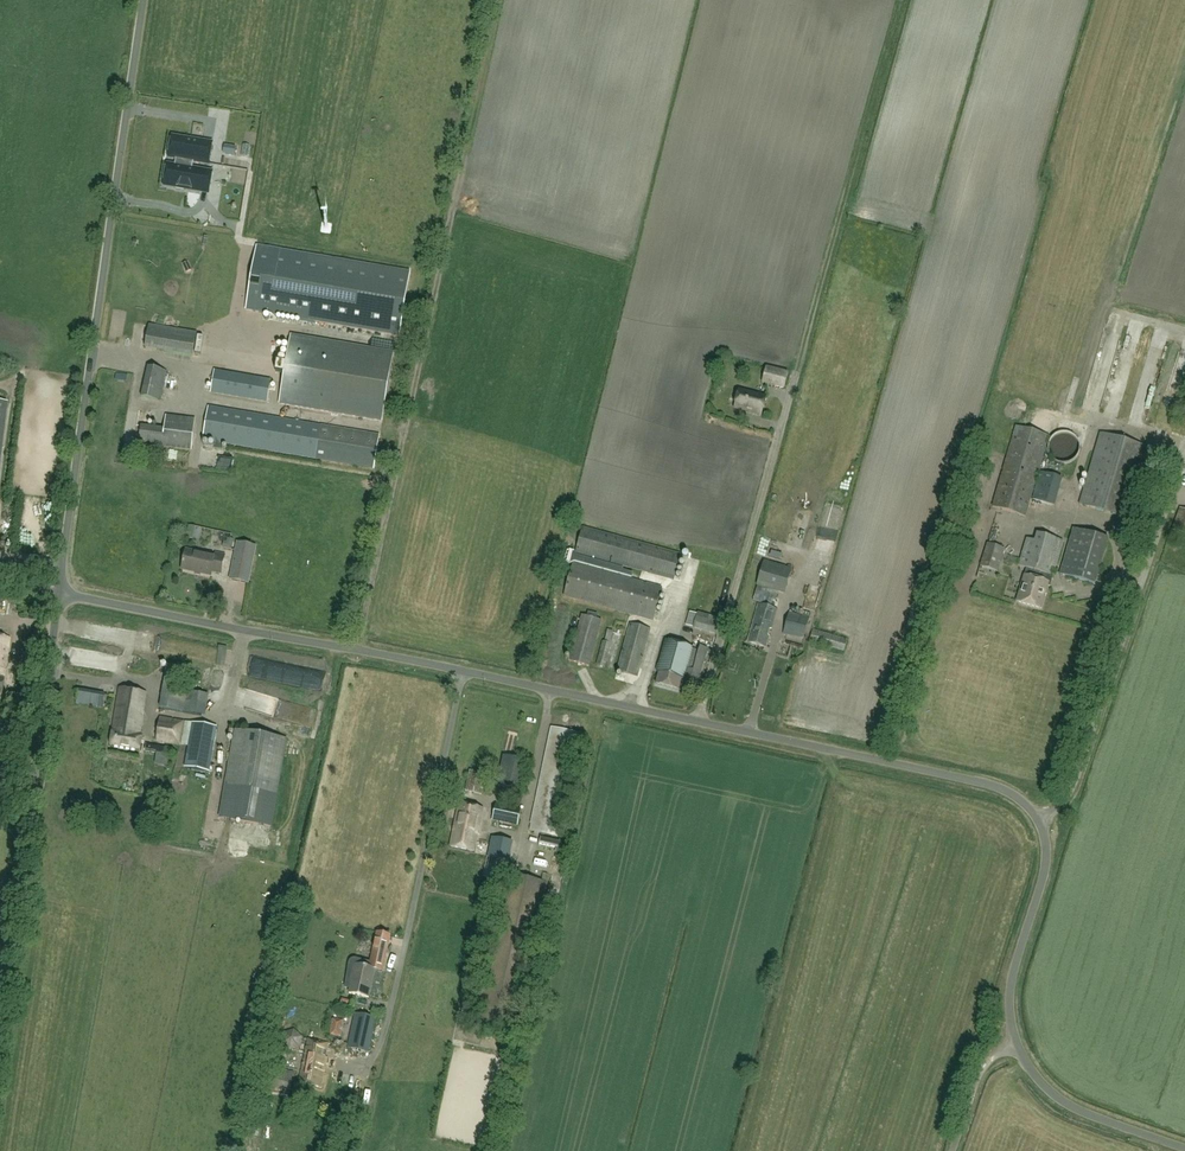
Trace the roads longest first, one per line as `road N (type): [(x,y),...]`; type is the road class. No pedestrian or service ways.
road 1 (unclassified): [(1184,1150),(1064,1103),(1016,1044),(1010,982),(1047,853),(1038,824),(1005,792),(419,662),(59,596)]
road 2 (unclassified): [(59,596),(143,0)]
road 3 (unclassified): [(0,1000),(59,596)]

